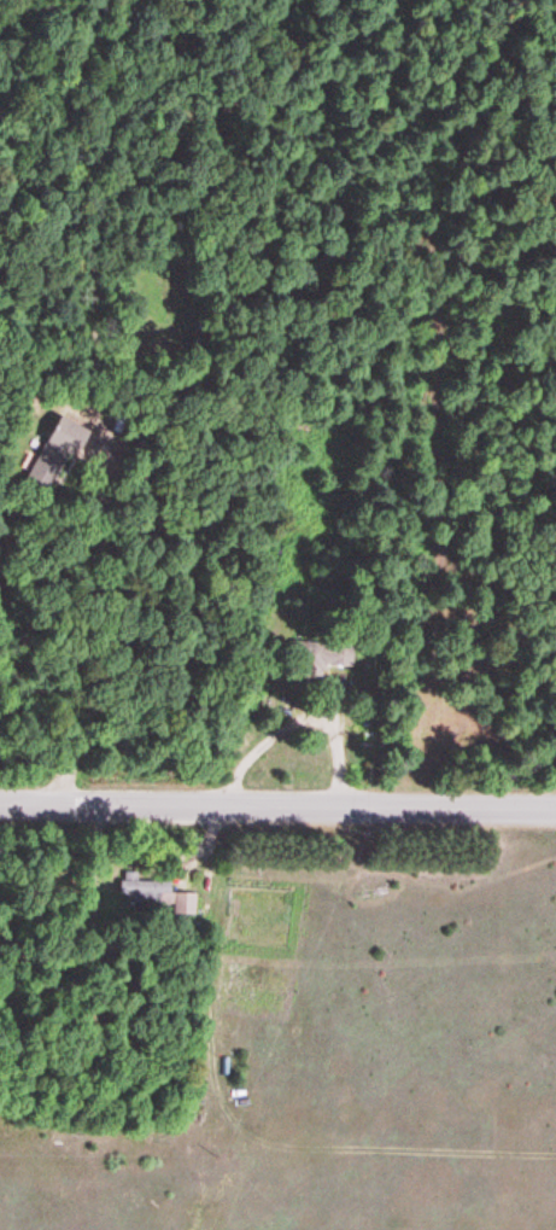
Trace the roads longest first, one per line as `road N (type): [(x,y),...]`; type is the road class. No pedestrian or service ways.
road 1 (tertiary): [(0,804),(555,812)]

